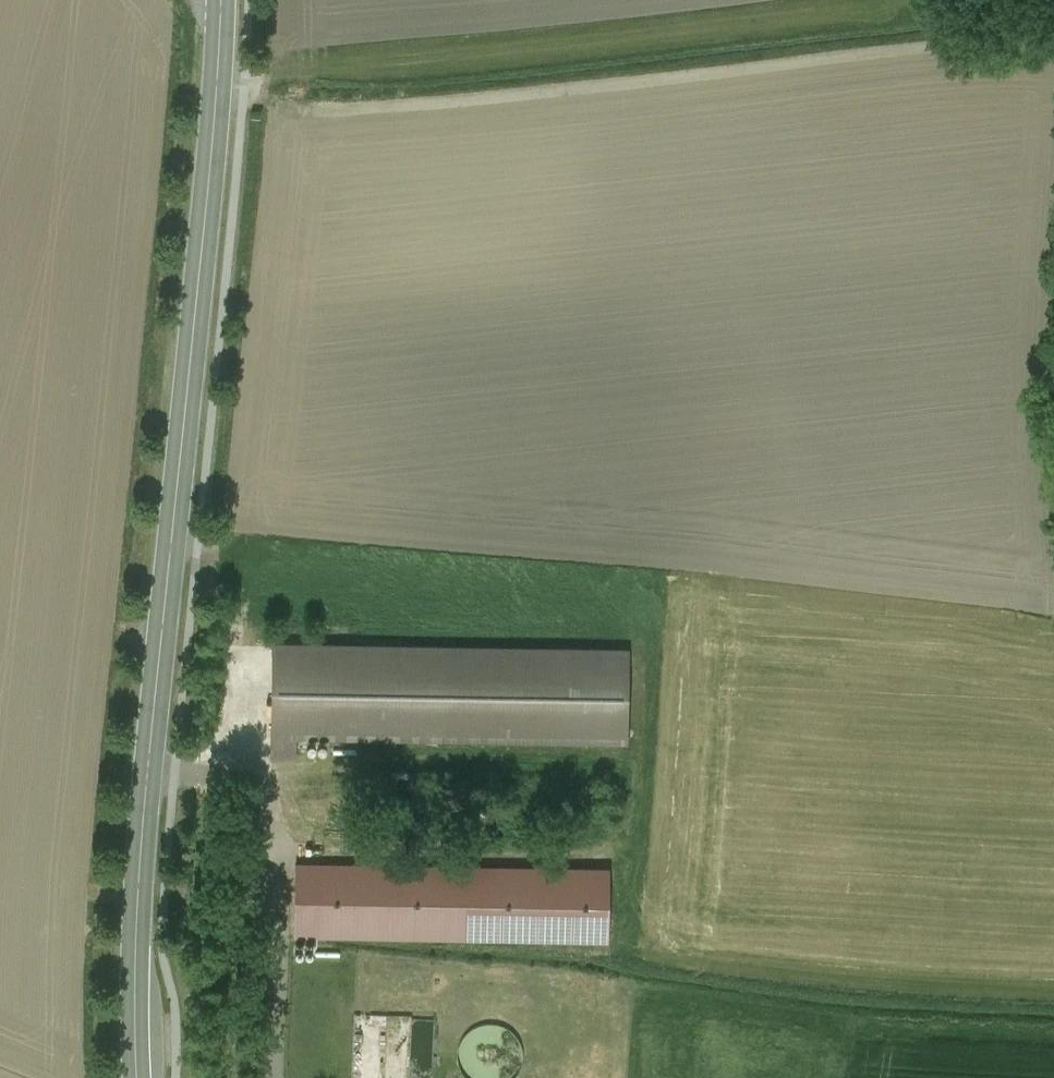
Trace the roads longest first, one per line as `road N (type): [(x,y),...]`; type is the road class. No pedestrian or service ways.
road 1 (secondary): [(138,1077),(141,874),(221,5)]

